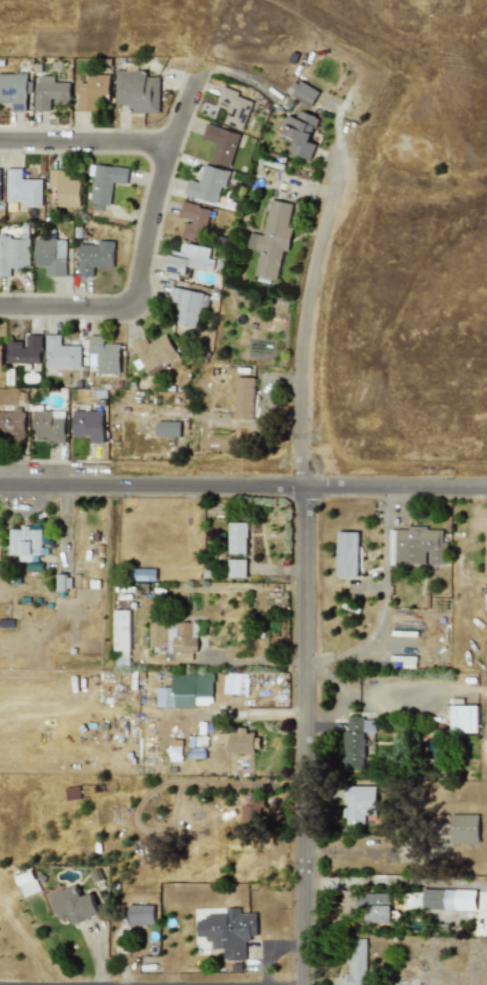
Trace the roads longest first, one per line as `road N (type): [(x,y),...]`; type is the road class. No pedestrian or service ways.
road 1 (tertiary): [(305,984),(307,487)]
road 2 (tertiary): [(0,485),(486,489)]
road 3 (residential): [(0,307),(131,304),(168,147),(195,81)]
road 4 (residential): [(307,487),(300,360),(344,170)]
road 5 (residential): [(0,143),(168,147)]

